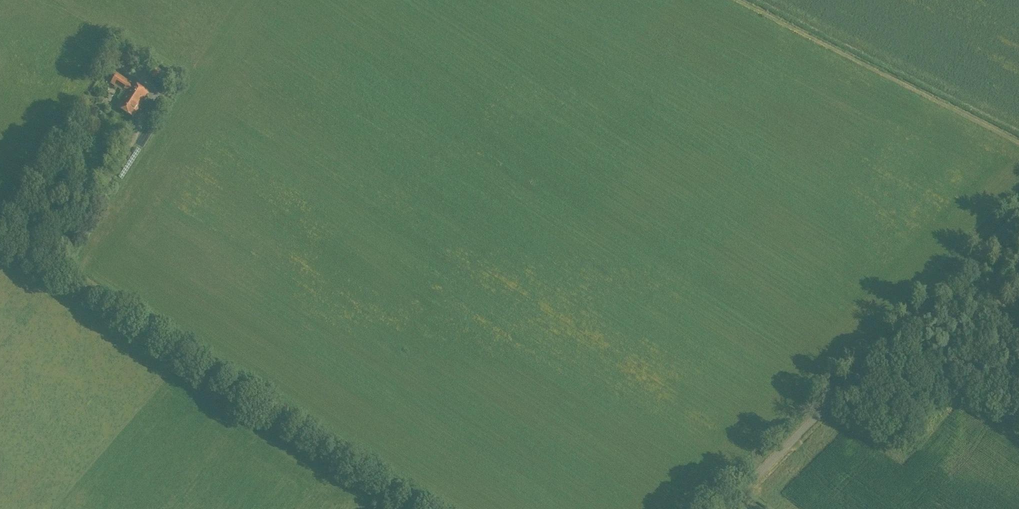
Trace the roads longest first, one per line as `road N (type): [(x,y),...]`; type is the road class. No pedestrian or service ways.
road 1 (unclassified): [(425,508),(0,237)]
road 2 (unclassified): [(720,508),(1018,210)]

